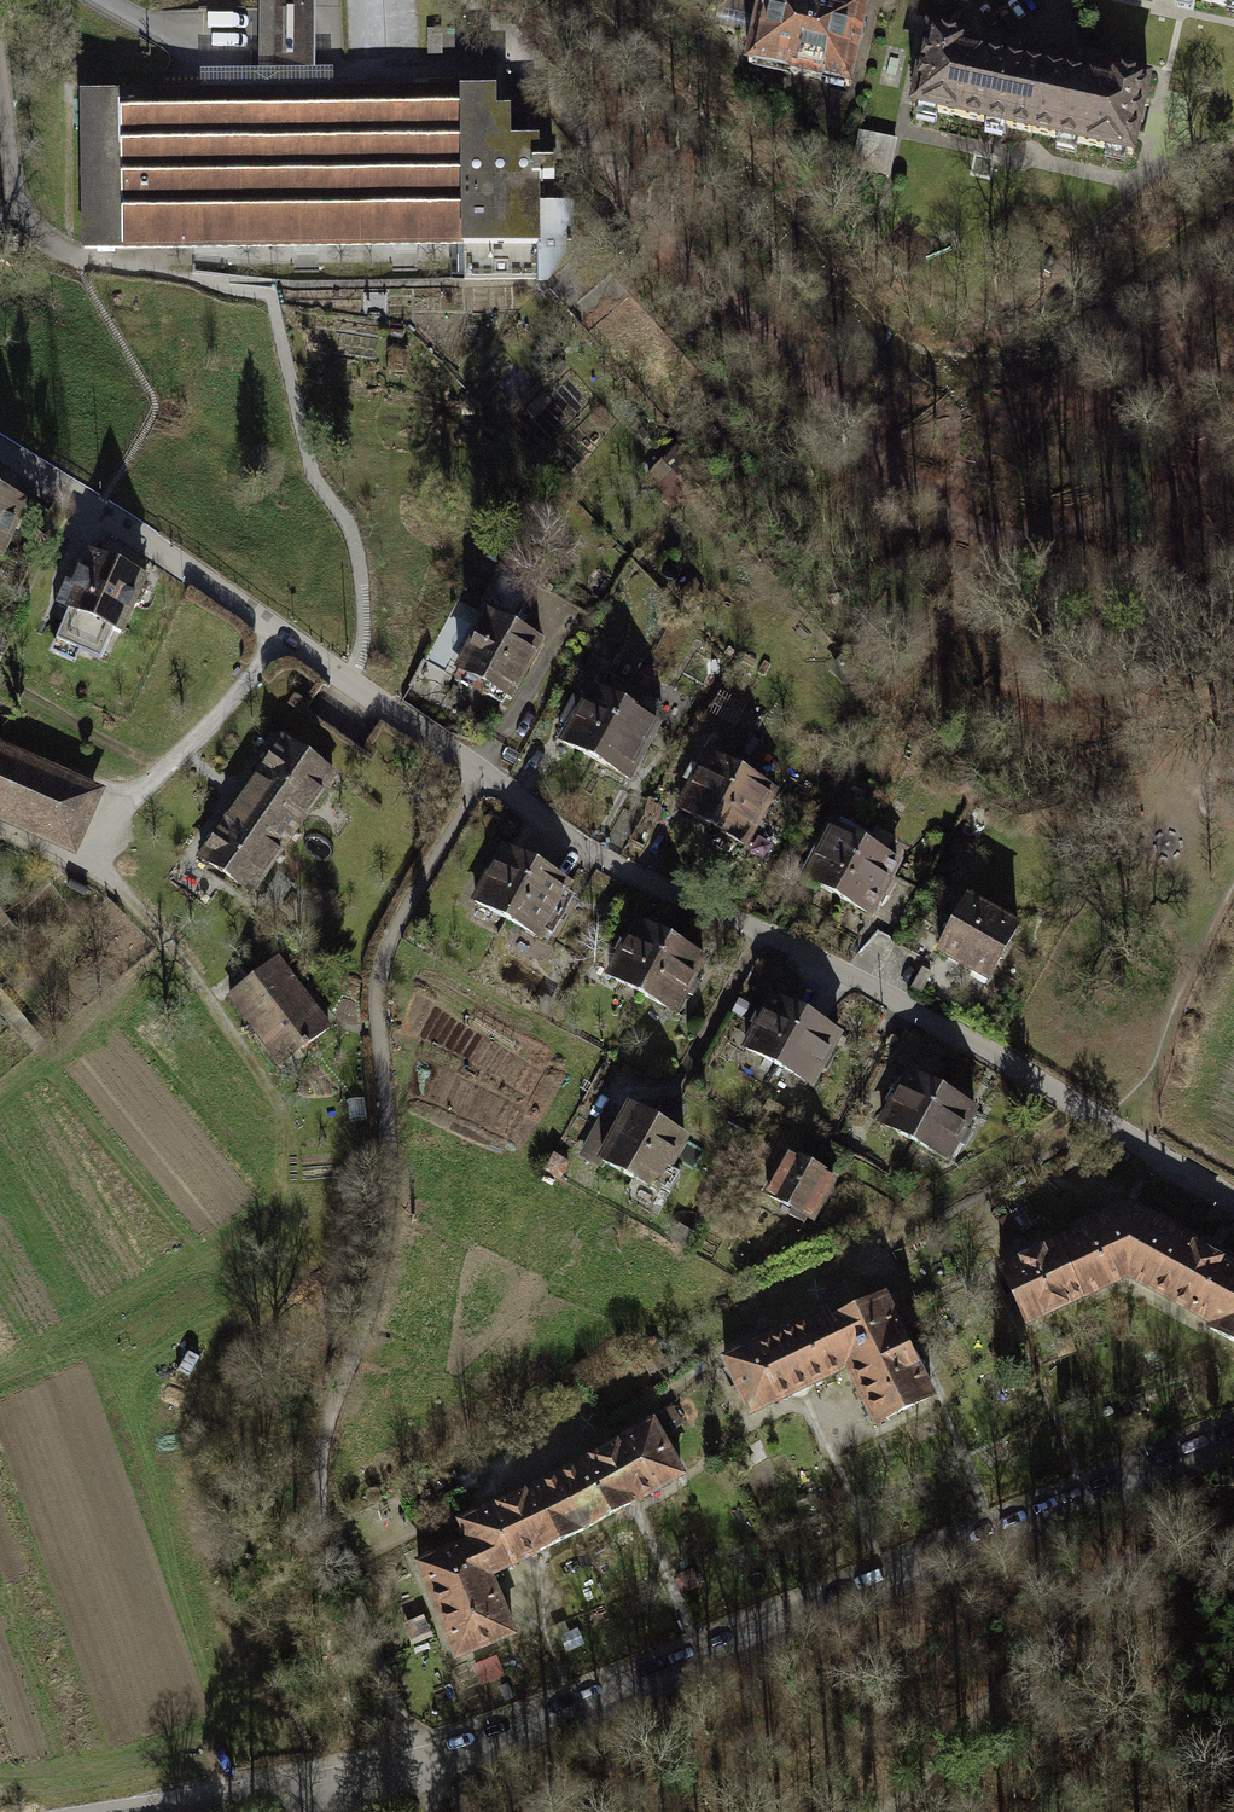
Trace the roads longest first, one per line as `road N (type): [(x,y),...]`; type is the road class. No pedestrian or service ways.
road 1 (residential): [(0,452),(613,864),(864,982),(1233,1203)]
road 2 (residential): [(1233,1445),(421,1771)]
road 3 (unclassified): [(103,1811),(421,1771)]

